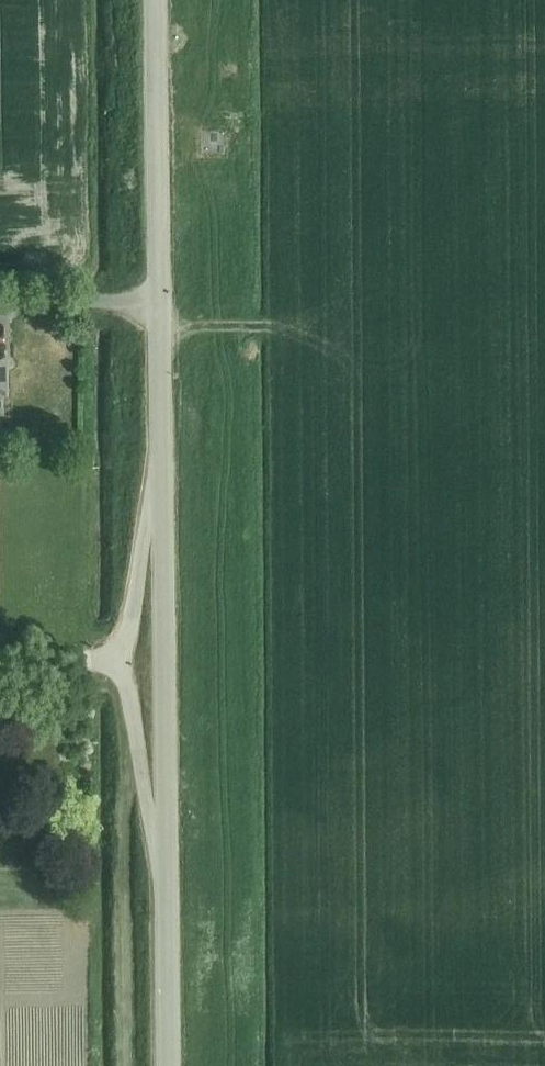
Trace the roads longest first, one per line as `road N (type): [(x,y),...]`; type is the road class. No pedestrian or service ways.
road 1 (unclassified): [(169,1065),(156,0)]

